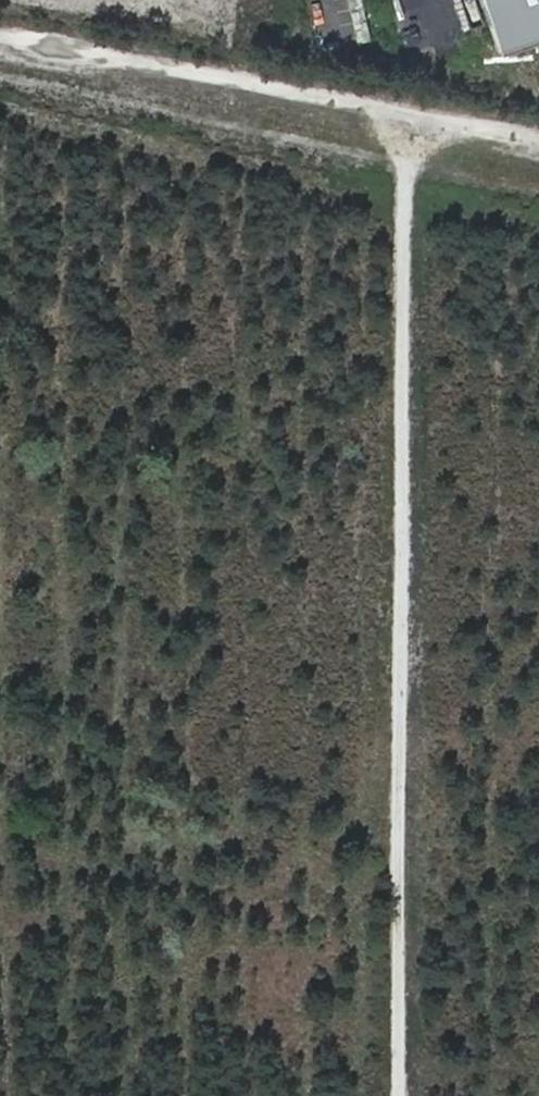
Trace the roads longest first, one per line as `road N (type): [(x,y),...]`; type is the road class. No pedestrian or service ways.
road 1 (track): [(416,115),(411,1095)]
road 2 (track): [(538,138),(0,38)]

